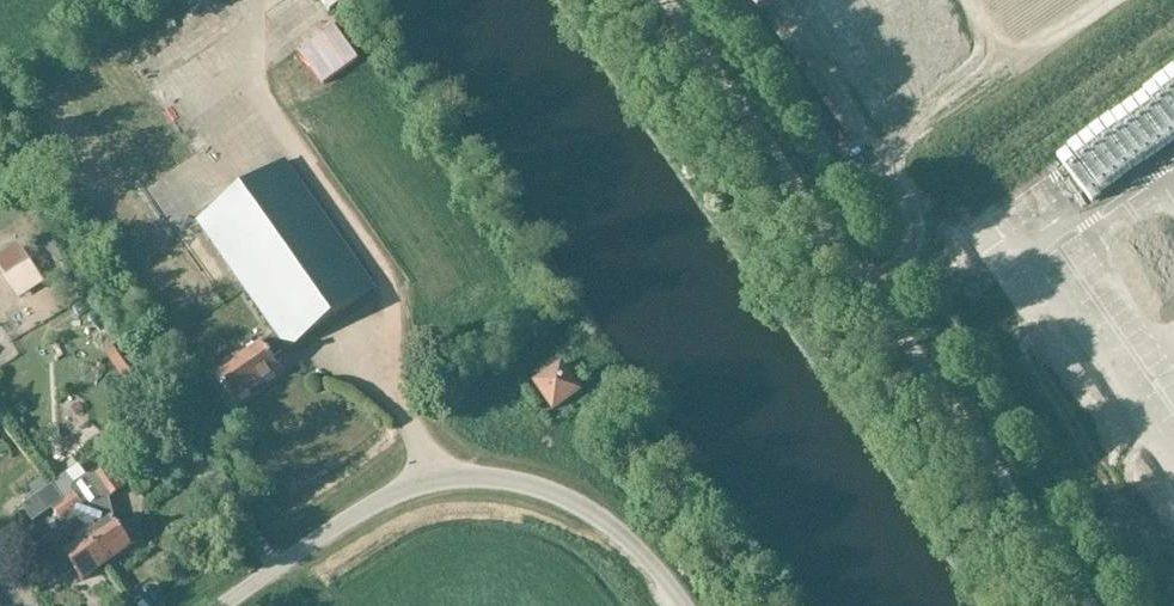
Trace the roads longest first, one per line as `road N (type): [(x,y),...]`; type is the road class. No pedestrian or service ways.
road 1 (unclassified): [(1089,605),(663,0)]
road 2 (unclassified): [(227,605),(403,486),(474,473),(549,492),(599,518),(681,605)]

